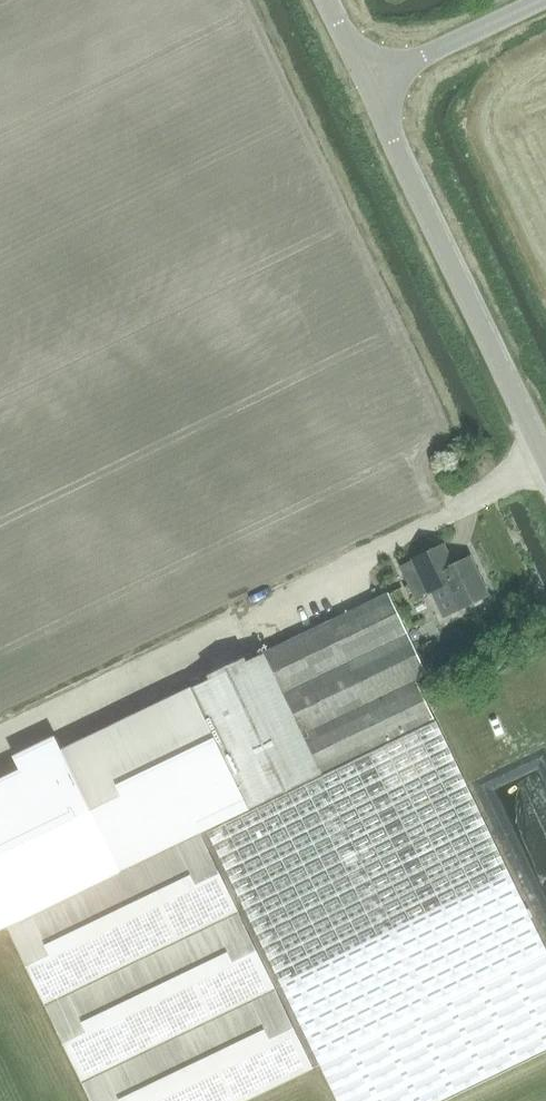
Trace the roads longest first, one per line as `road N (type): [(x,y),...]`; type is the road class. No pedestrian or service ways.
road 1 (residential): [(545,455),(369,85)]
road 2 (unclassified): [(369,85),(545,2)]

